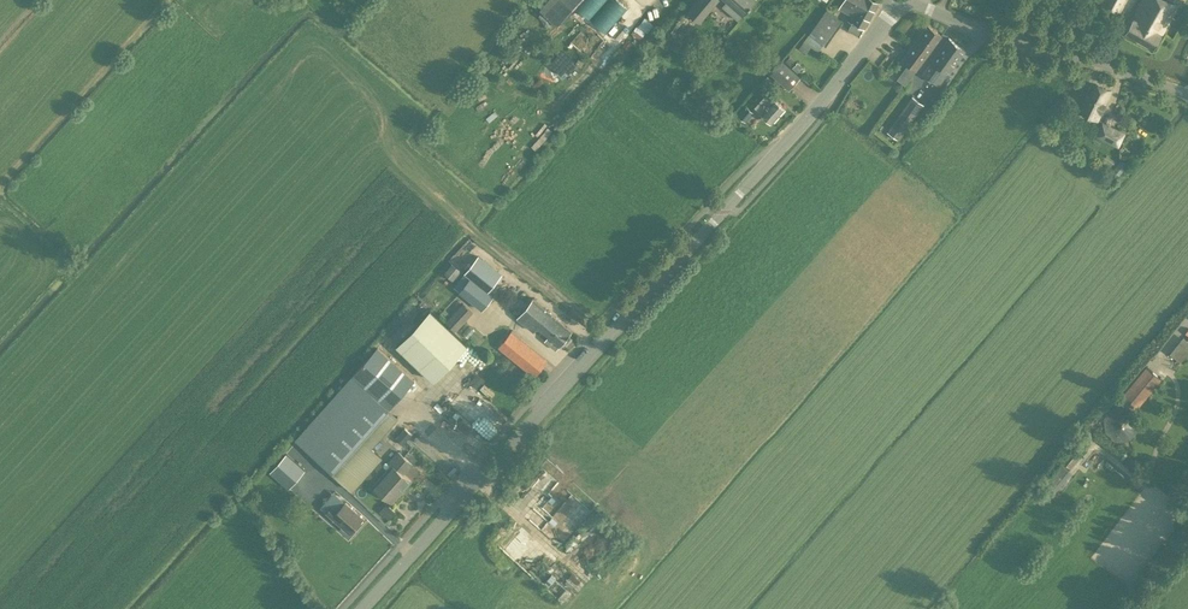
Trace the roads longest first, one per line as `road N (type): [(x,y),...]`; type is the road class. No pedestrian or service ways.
road 1 (unclassified): [(363,608),(843,80),(901,0)]
road 2 (unclassified): [(1187,94),(906,0)]

